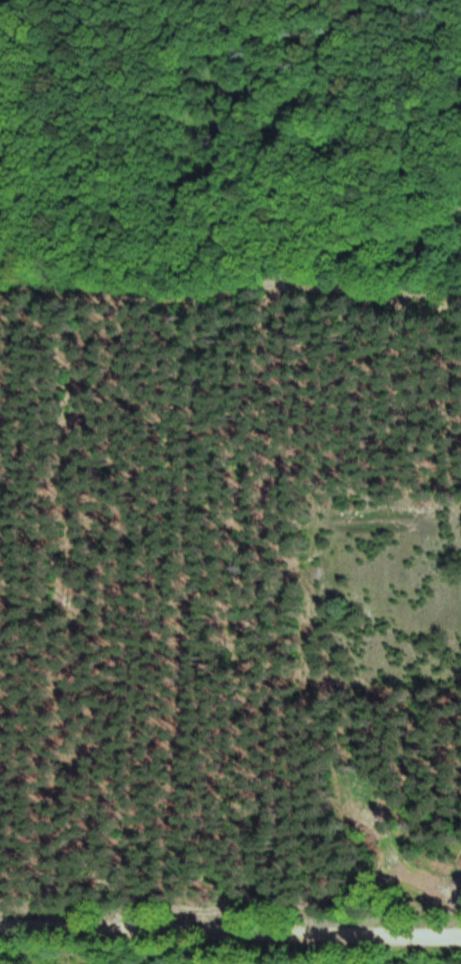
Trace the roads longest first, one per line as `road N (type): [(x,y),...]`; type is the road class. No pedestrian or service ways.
road 1 (track): [(460,275),(439,294),(151,291),(0,262)]
road 2 (residential): [(460,935),(0,920)]

